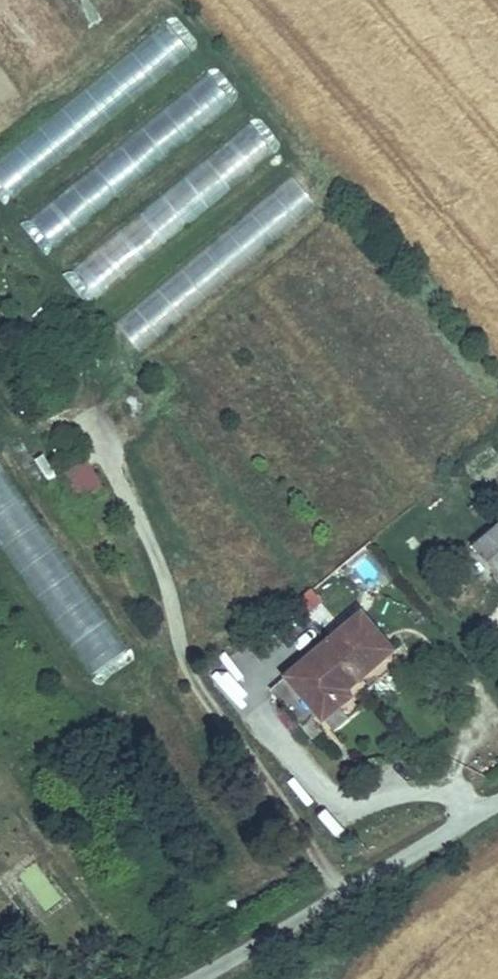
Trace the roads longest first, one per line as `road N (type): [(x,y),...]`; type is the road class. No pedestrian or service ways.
road 1 (unclassified): [(192,978),(497,803)]

